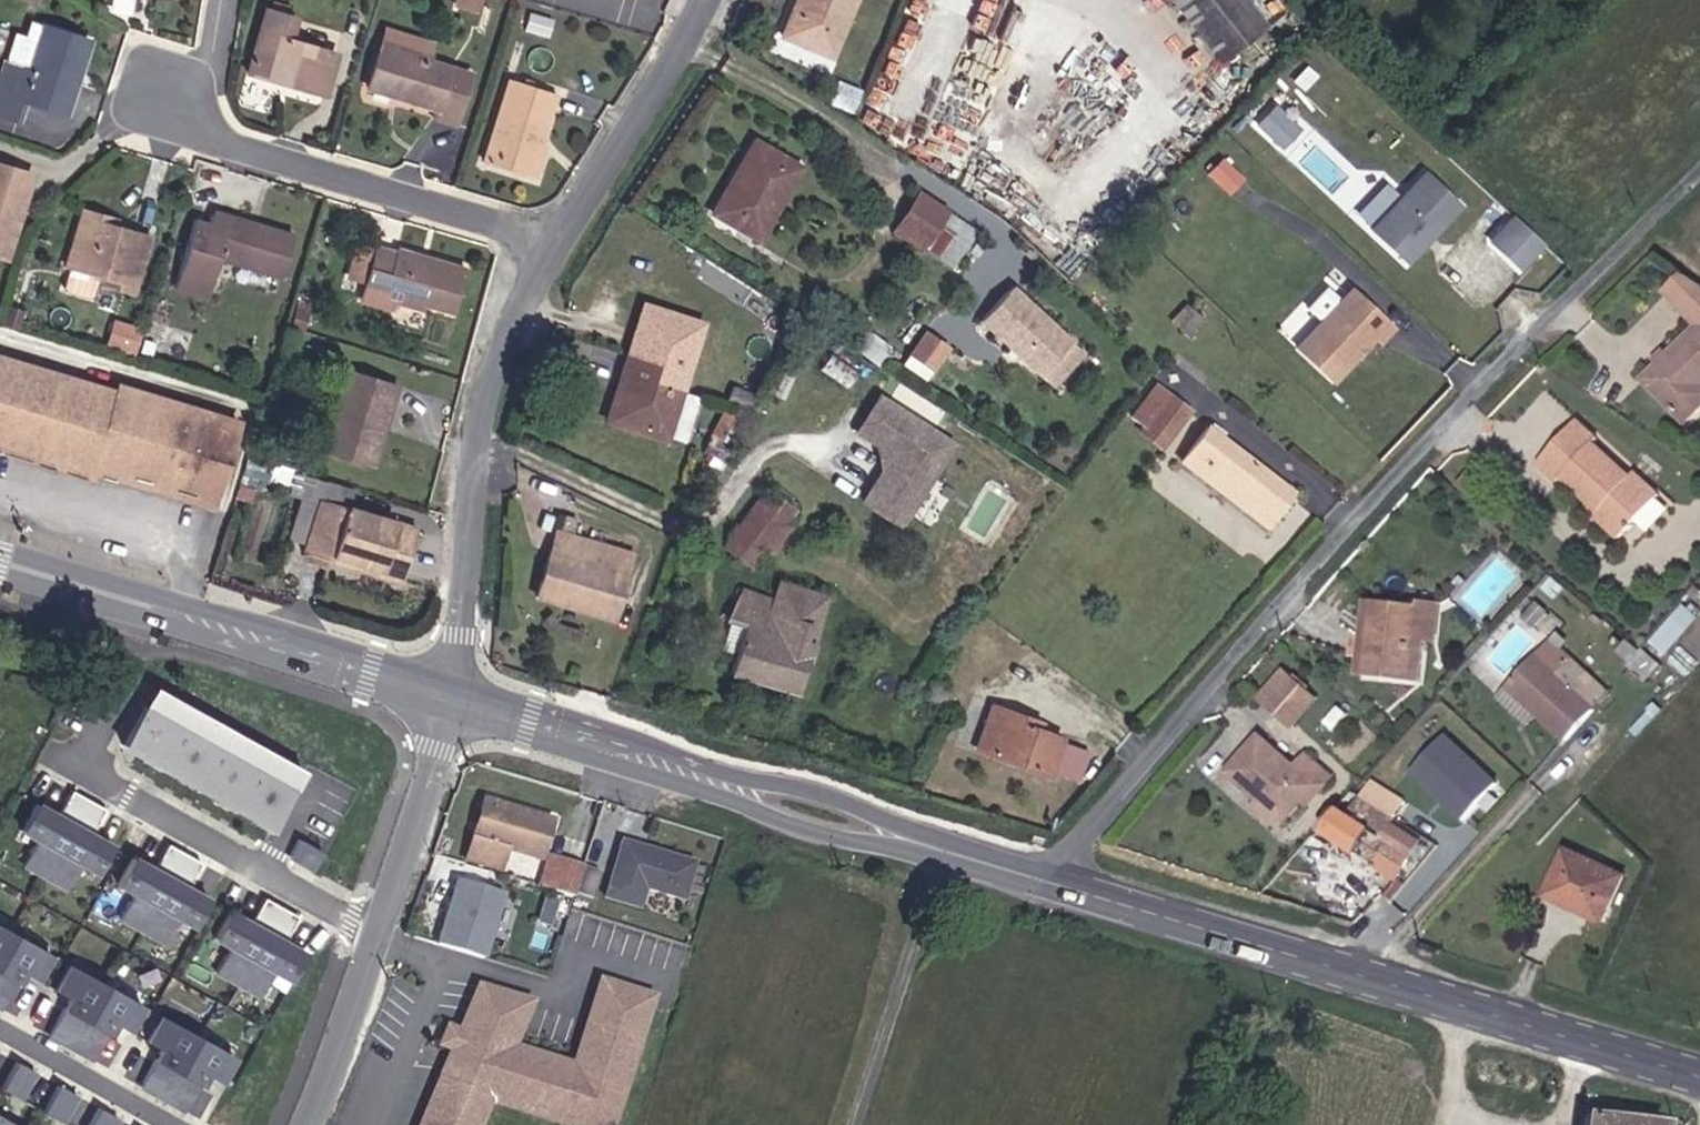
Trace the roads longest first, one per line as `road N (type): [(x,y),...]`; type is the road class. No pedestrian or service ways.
road 1 (unclassified): [(1047,881),(1145,749),(1560,307),(1699,174)]
road 2 (secondary): [(1047,881),(1699,1076)]
road 3 (secondary): [(448,700),(1047,881)]
road 4 (residential): [(556,246),(197,131),(227,0)]
road 5 (residential): [(448,700),(499,385),(556,246)]
road 6 (secondary): [(0,564),(448,700)]
road 7 (residential): [(374,930),(83,767)]
road 8 (residential): [(556,246),(690,46),(706,0)]
road 9 (residential): [(448,700),(374,930)]
road 10 (residential): [(374,930),(307,1124)]
road 11 (residential): [(176,1124),(0,1027)]

